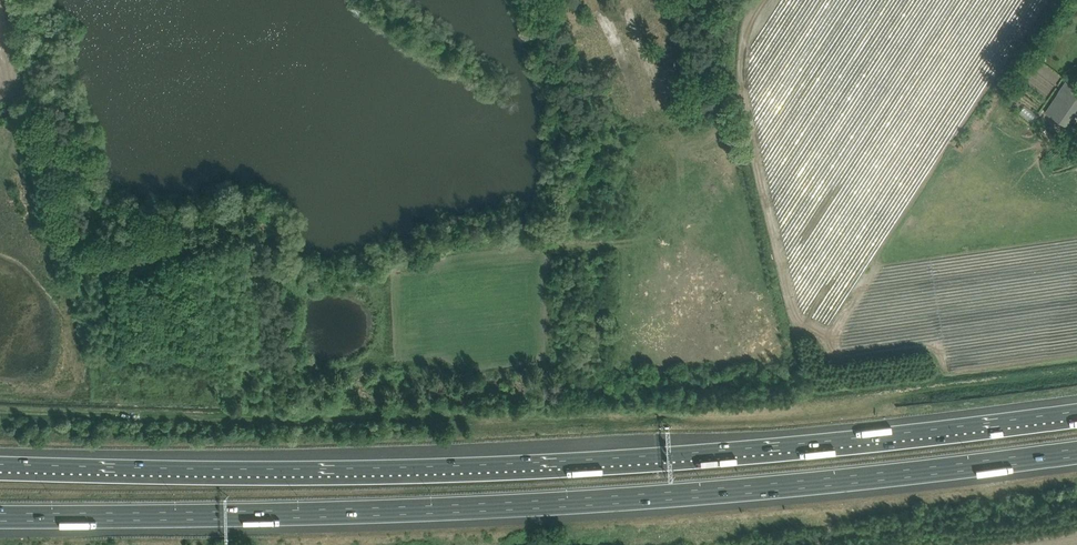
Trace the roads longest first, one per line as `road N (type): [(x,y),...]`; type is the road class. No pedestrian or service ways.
road 1 (motorway): [(1076,418),(756,456),(531,469),(218,477),(0,472)]
road 2 (motorway): [(0,515),(554,503),(1076,452)]

